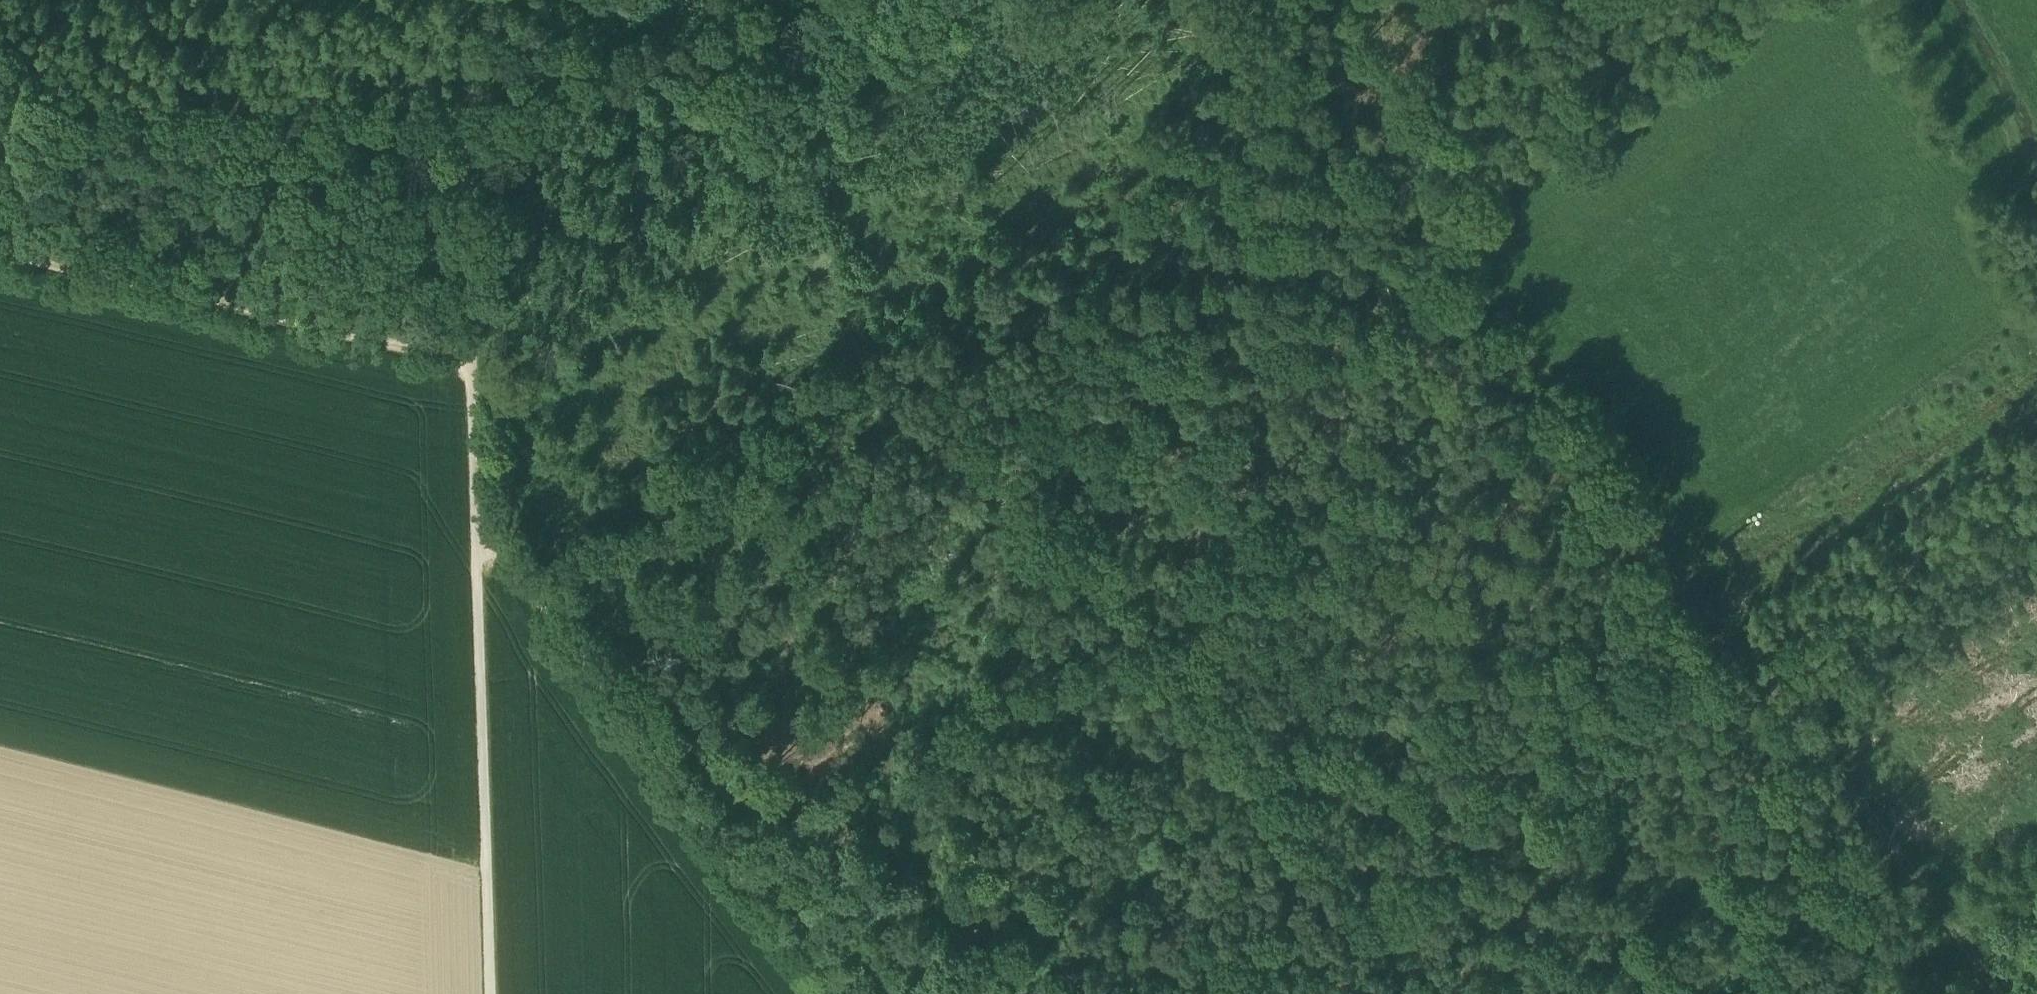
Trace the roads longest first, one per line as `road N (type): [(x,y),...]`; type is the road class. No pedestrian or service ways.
road 1 (track): [(1260,0),(2005,993)]
road 2 (track): [(479,520),(837,993)]
road 3 (track): [(460,0),(479,520)]
road 4 (track): [(0,248),(471,360)]
road 5 (track): [(479,520),(493,993)]

